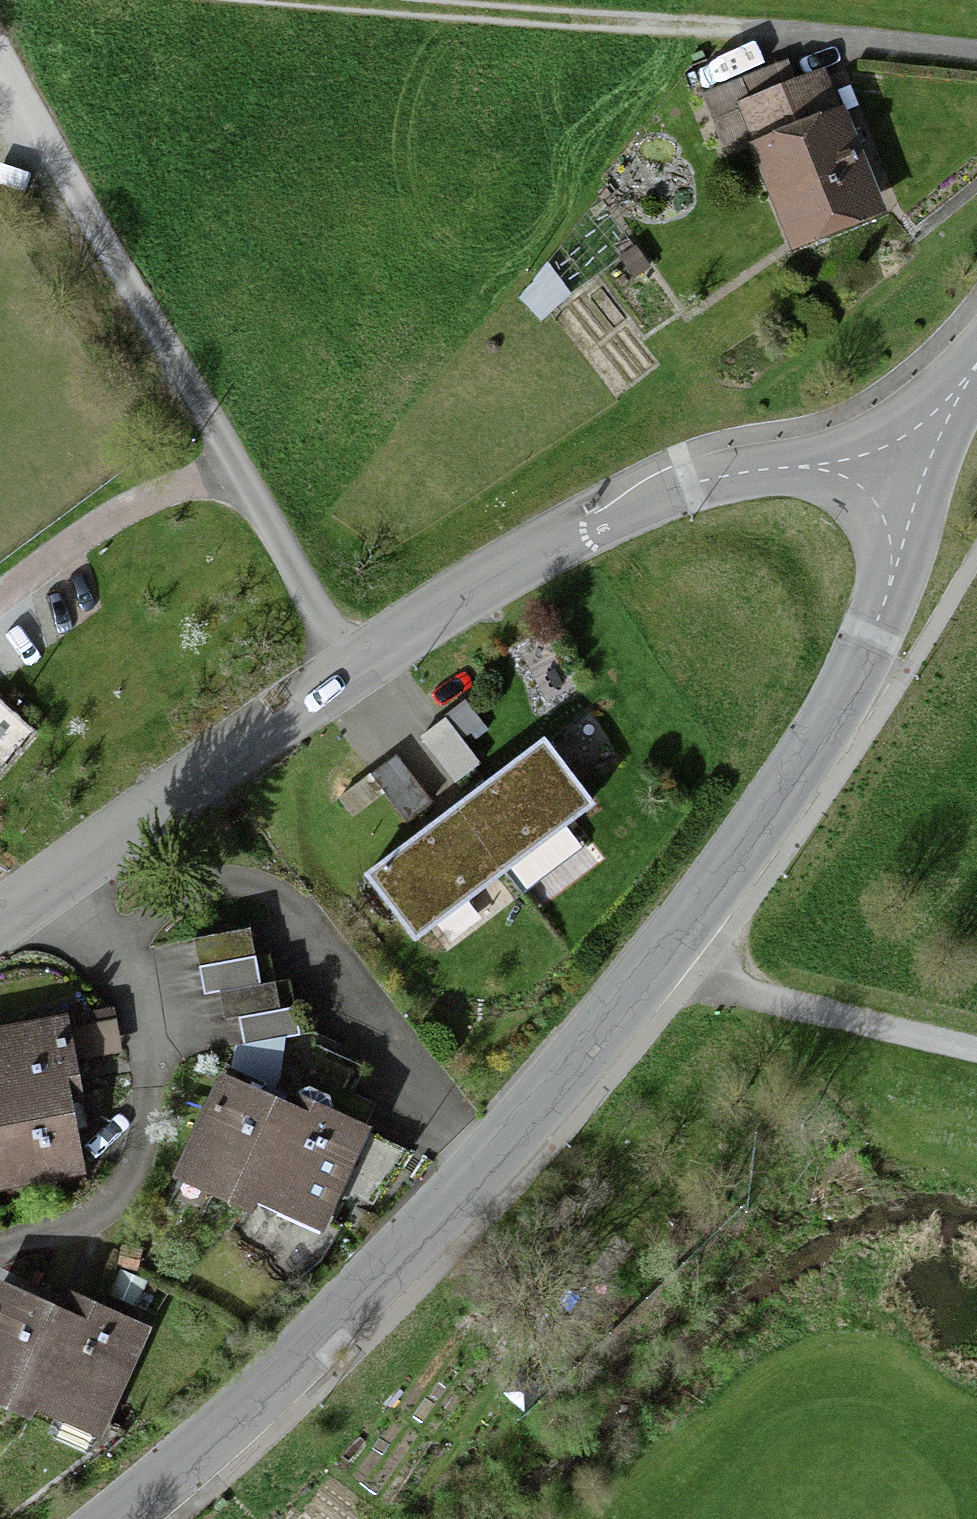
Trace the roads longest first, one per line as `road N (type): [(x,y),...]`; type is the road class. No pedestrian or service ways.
road 1 (tertiary): [(116,1518),(265,1401),(399,1268),(674,948),(841,702),(891,578),(907,485)]
road 2 (unclassified): [(907,485),(808,465),(685,488),(353,675),(0,930)]
road 3 (track): [(198,0),(976,64)]
road 4 (track): [(353,675),(0,87)]
road 5 (track): [(674,948),(773,1009),(976,1060)]
road 6 (tertiary): [(907,485),(976,365)]

